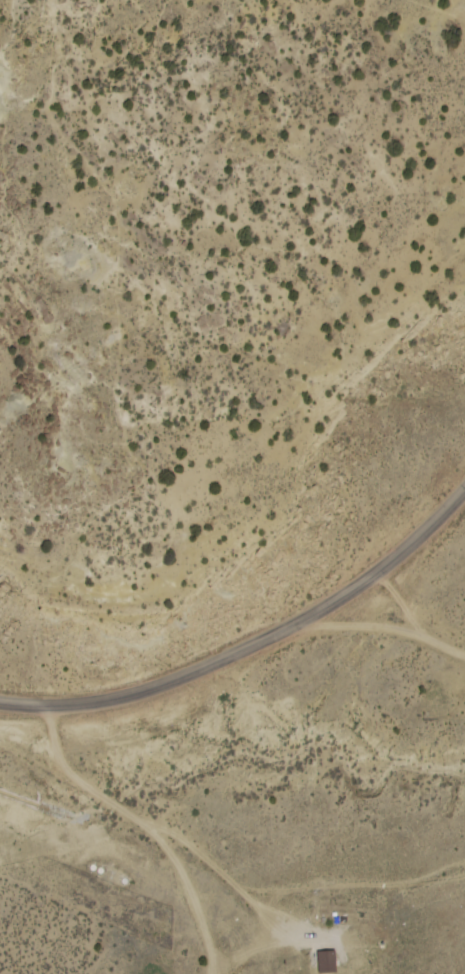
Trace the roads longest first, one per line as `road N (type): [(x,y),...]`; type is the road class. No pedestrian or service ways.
road 1 (tertiary): [(0,703),(92,705),(158,689),(242,652),(341,597),(432,526),(464,487)]

